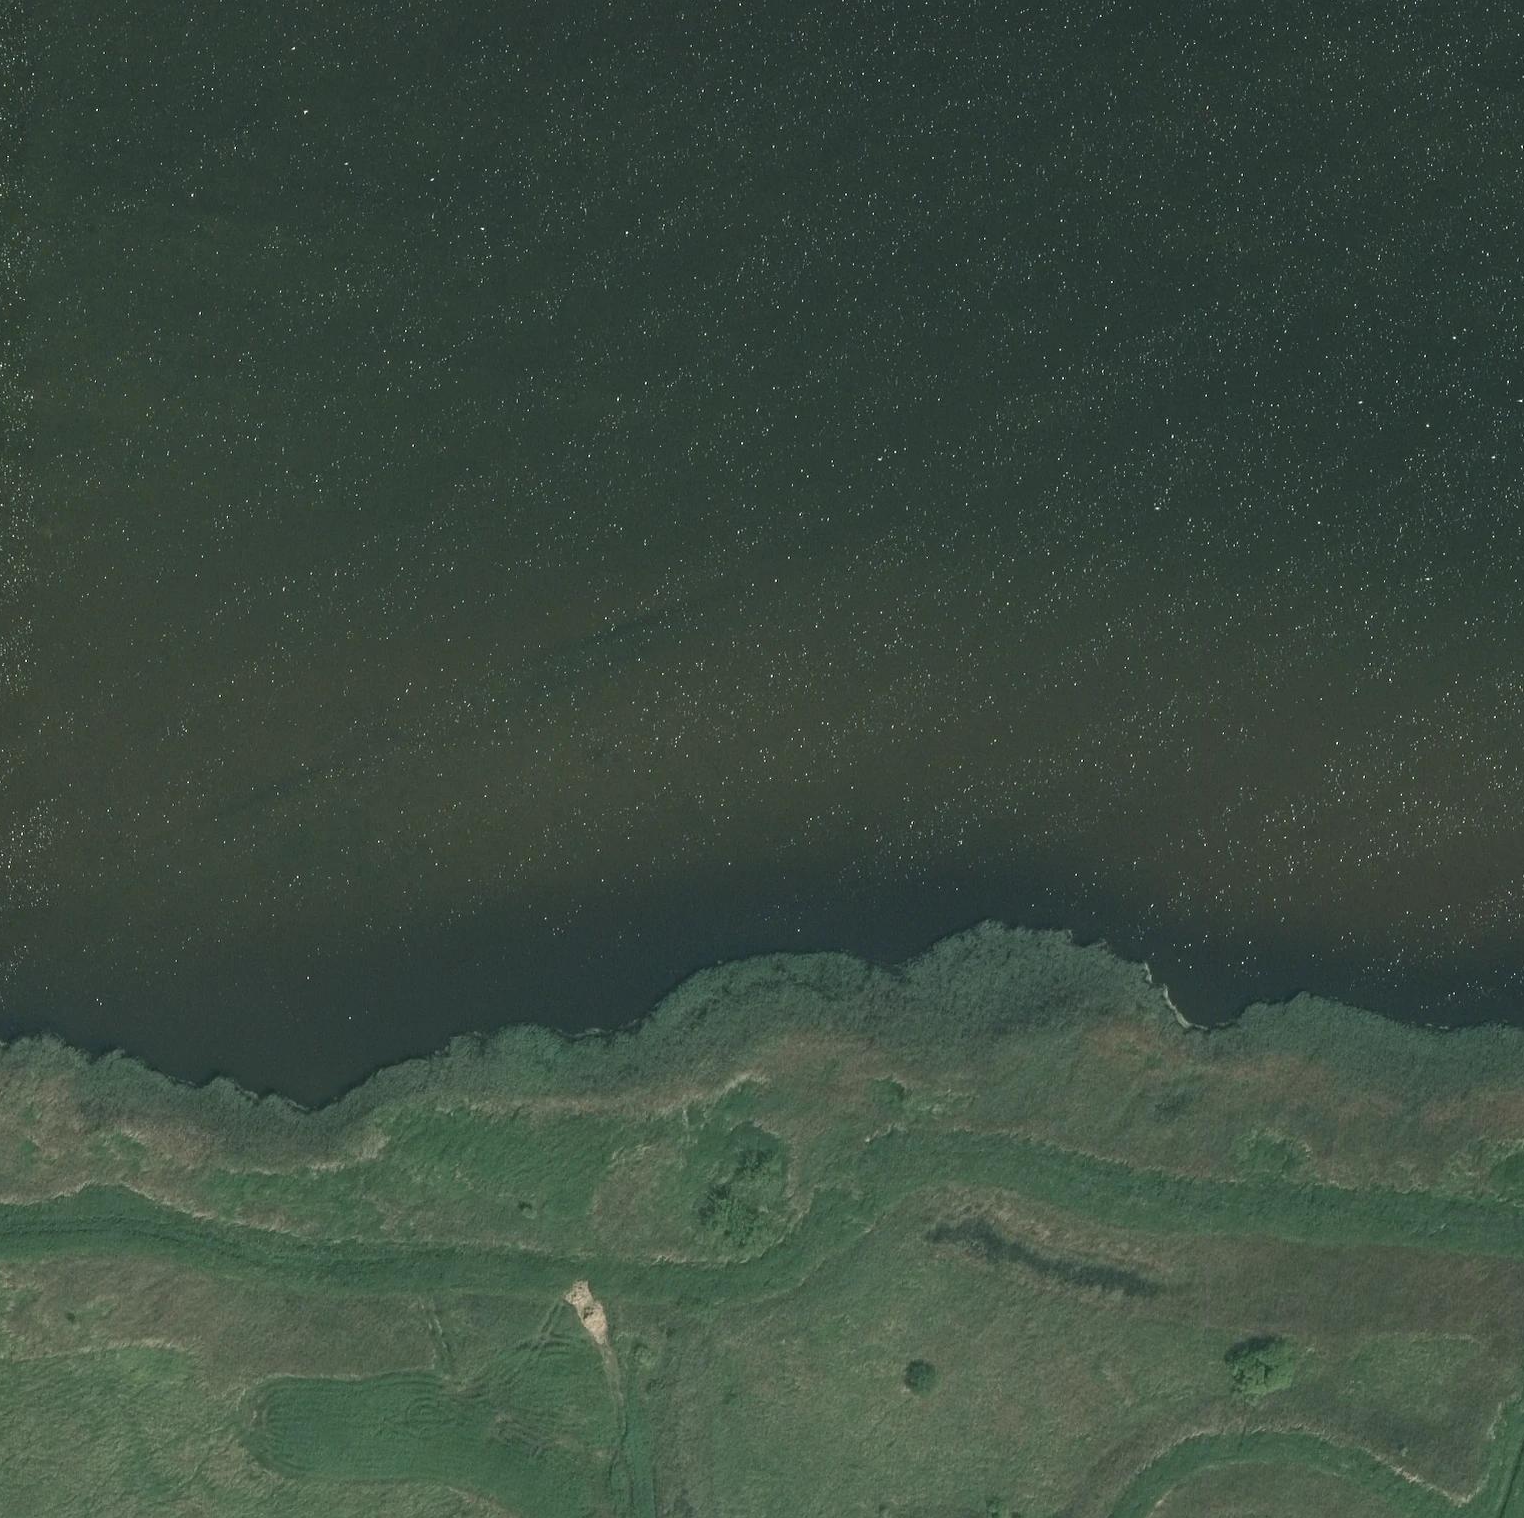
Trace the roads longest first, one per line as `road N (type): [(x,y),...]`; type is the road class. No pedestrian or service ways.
road 1 (track): [(1523,1229),(1167,1202),(1041,1170),(960,1165),(861,1185),(798,1258),(753,1280),(714,1285),(517,1270),(316,1270),(136,1228),(0,1234)]
road 2 (track): [(1442,1517),(1345,1465),(1241,1447),(1165,1476),(1129,1517)]

